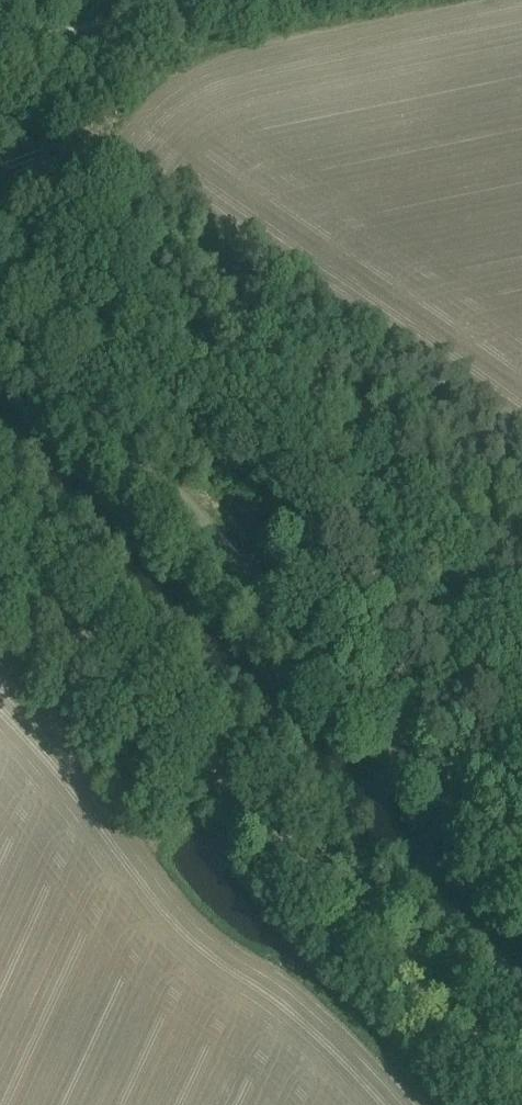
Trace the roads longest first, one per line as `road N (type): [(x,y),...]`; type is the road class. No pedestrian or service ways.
road 1 (unclassified): [(0,308),(521,860)]
road 2 (unclassified): [(515,1104),(0,551)]
road 3 (unclassified): [(0,52),(260,0)]

